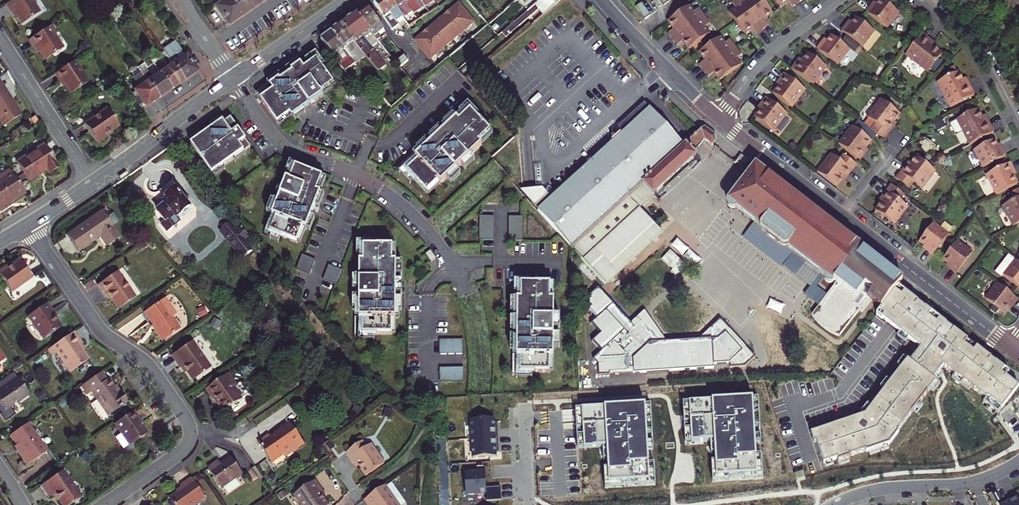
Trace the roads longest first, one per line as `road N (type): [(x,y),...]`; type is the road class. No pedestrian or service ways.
road 1 (residential): [(28,224),(102,332),(147,364),(188,423),(184,449),(105,504)]
road 2 (tertiary): [(1010,346),(719,119)]
road 3 (residential): [(469,293),(411,213),(358,175),(285,147),(232,78)]
road 4 (secondary): [(232,78),(93,182)]
road 5 (residential): [(719,119),(771,53),(842,0)]
road 6 (residential): [(0,38),(93,182)]
road 7 (tertiary): [(719,119),(602,0)]
road 8 (residential): [(919,0),(981,54),(1018,125)]
road 9 (residential): [(972,483),(880,491),(836,504)]
road 10 (secondary): [(345,0),(232,78)]

